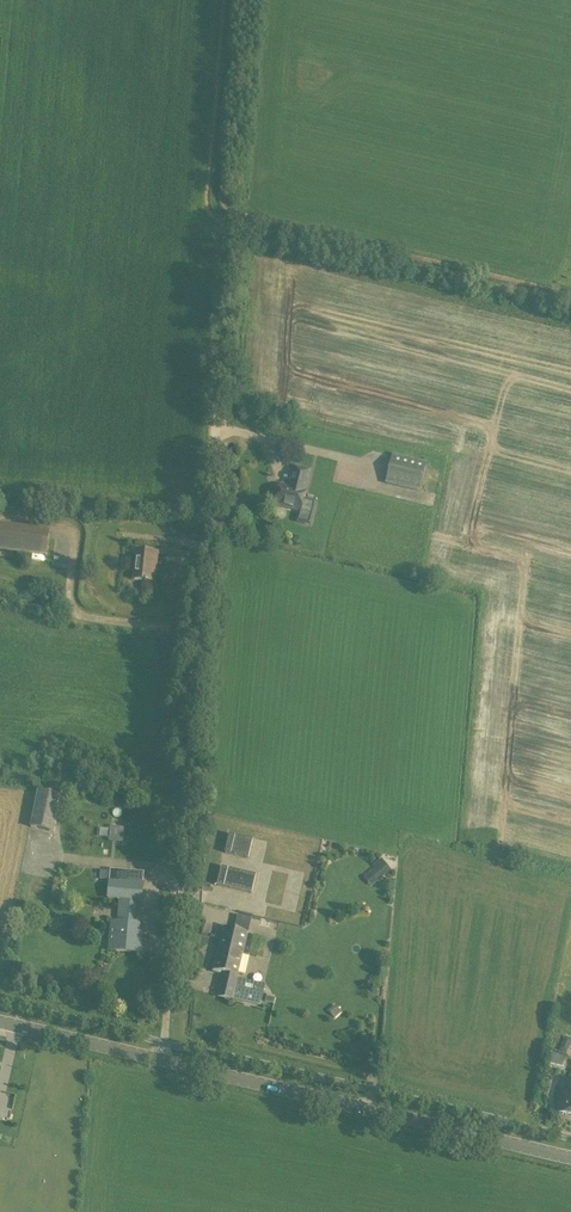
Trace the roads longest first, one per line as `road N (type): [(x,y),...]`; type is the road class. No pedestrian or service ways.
road 1 (secondary): [(162,1056),(570,1154)]
road 2 (unclassified): [(162,1056),(183,805)]
road 3 (secondary): [(0,1018),(162,1056)]

